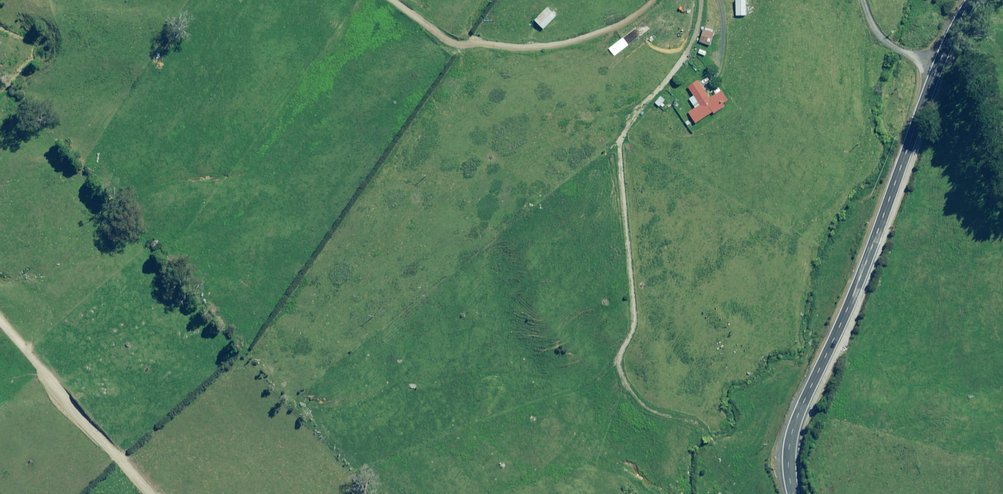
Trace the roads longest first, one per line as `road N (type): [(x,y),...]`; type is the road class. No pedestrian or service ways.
road 1 (primary): [(792,493),(799,412),(854,292),(938,61),(971,0)]
road 2 (track): [(642,0),(572,38),(493,40),(441,36),(388,0)]
road 3 (track): [(0,313),(163,493)]

